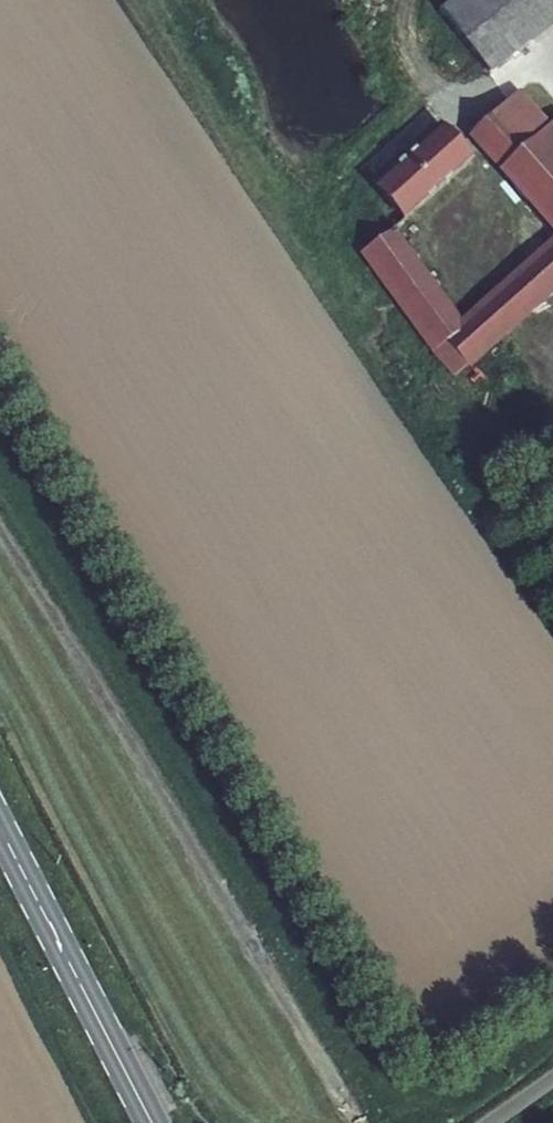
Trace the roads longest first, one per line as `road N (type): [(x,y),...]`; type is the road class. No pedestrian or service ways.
road 1 (track): [(359,1122),(0,529)]
road 2 (tertiary): [(152,1122),(0,828)]

